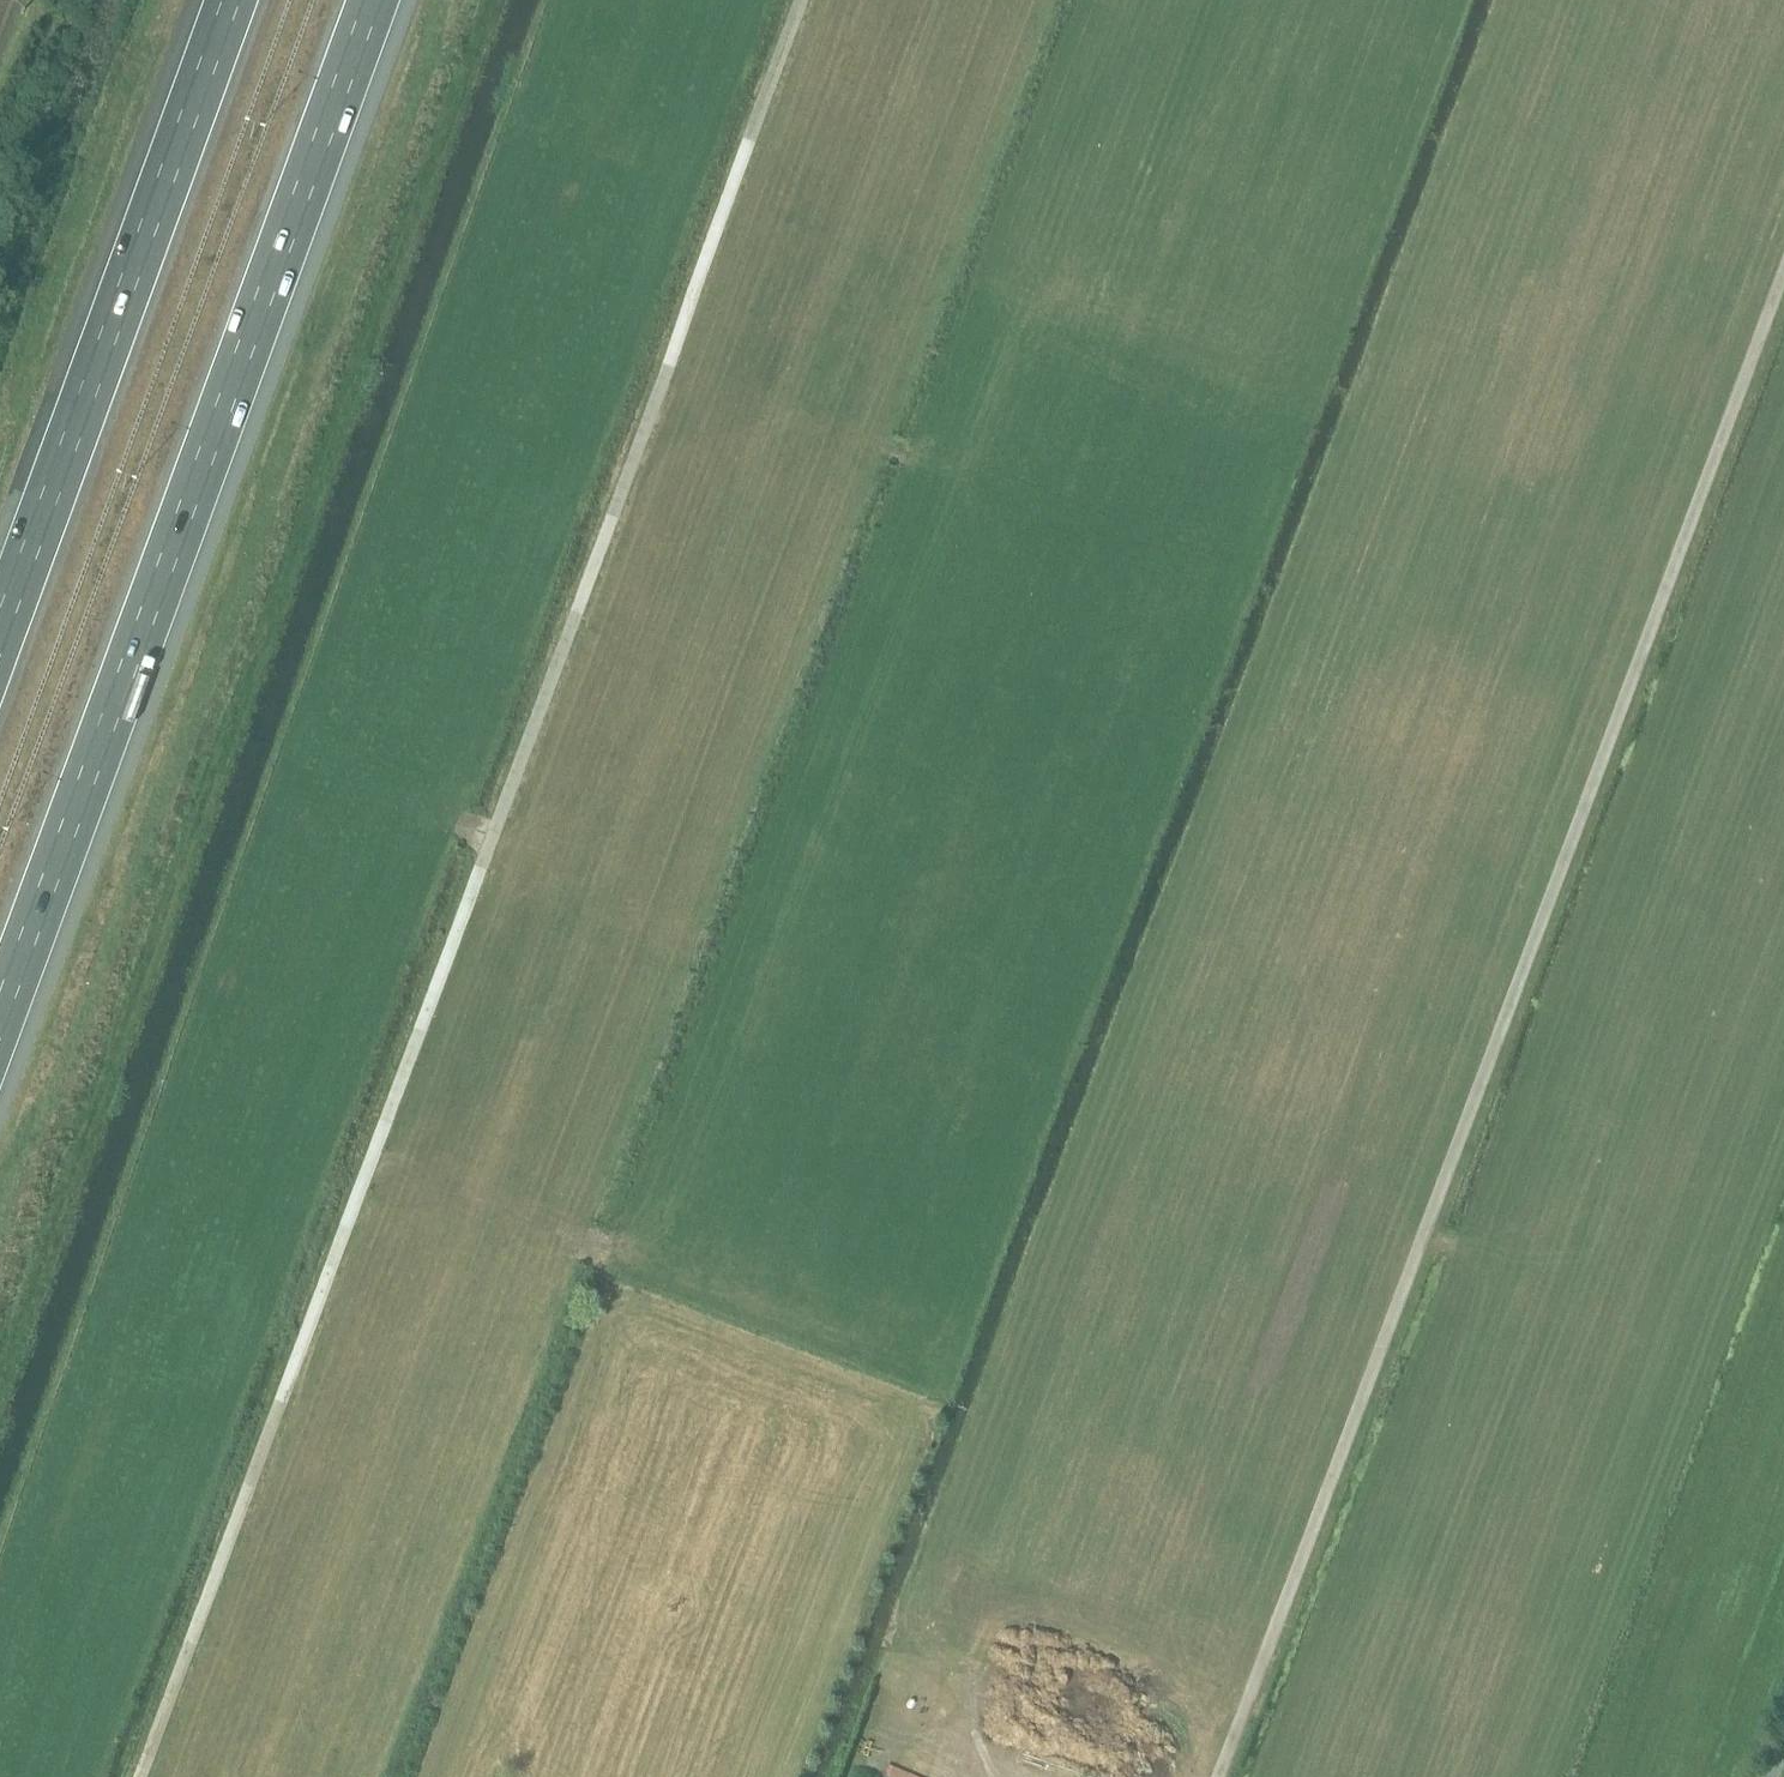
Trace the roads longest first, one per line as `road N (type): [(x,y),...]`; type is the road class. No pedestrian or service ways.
road 1 (motorway): [(0,1015),(375,0)]
road 2 (motorway): [(230,0),(0,639)]

